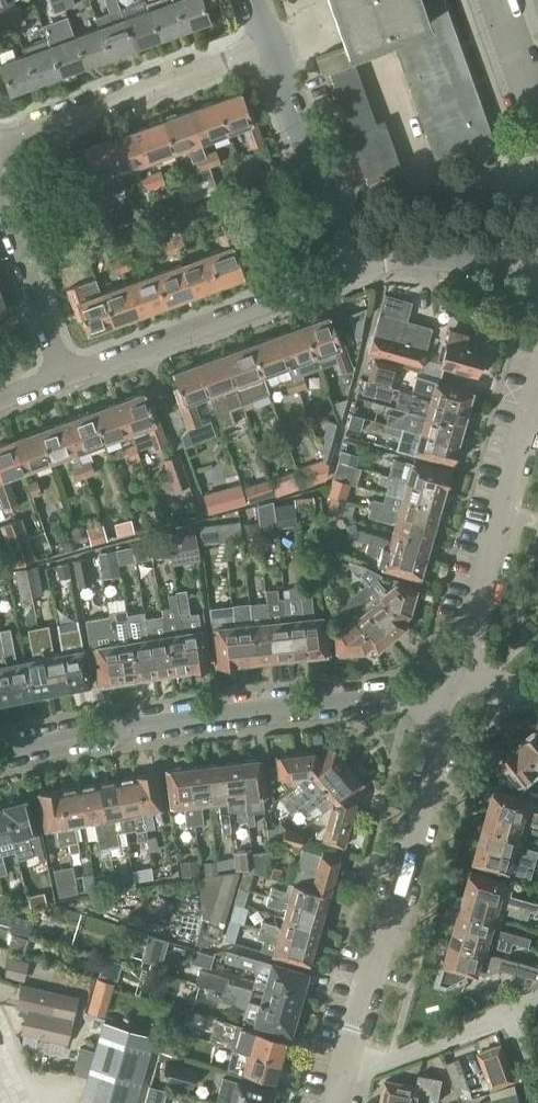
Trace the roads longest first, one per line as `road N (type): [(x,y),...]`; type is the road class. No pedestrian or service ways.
road 1 (residential): [(0,757),(235,716),(407,701),(433,712)]
road 2 (residential): [(335,1102),(440,736),(433,712)]
road 3 (residential): [(62,375),(354,268)]
road 4 (residential): [(475,674),(470,632),(537,391)]
road 5 (residential): [(0,141),(272,43)]
road 6 (residential): [(354,268),(272,43)]
road 7 (residential): [(354,268),(409,258),(537,268)]
road 8 (residential): [(62,375),(0,202)]
road 9 (residential): [(537,113),(494,0)]

